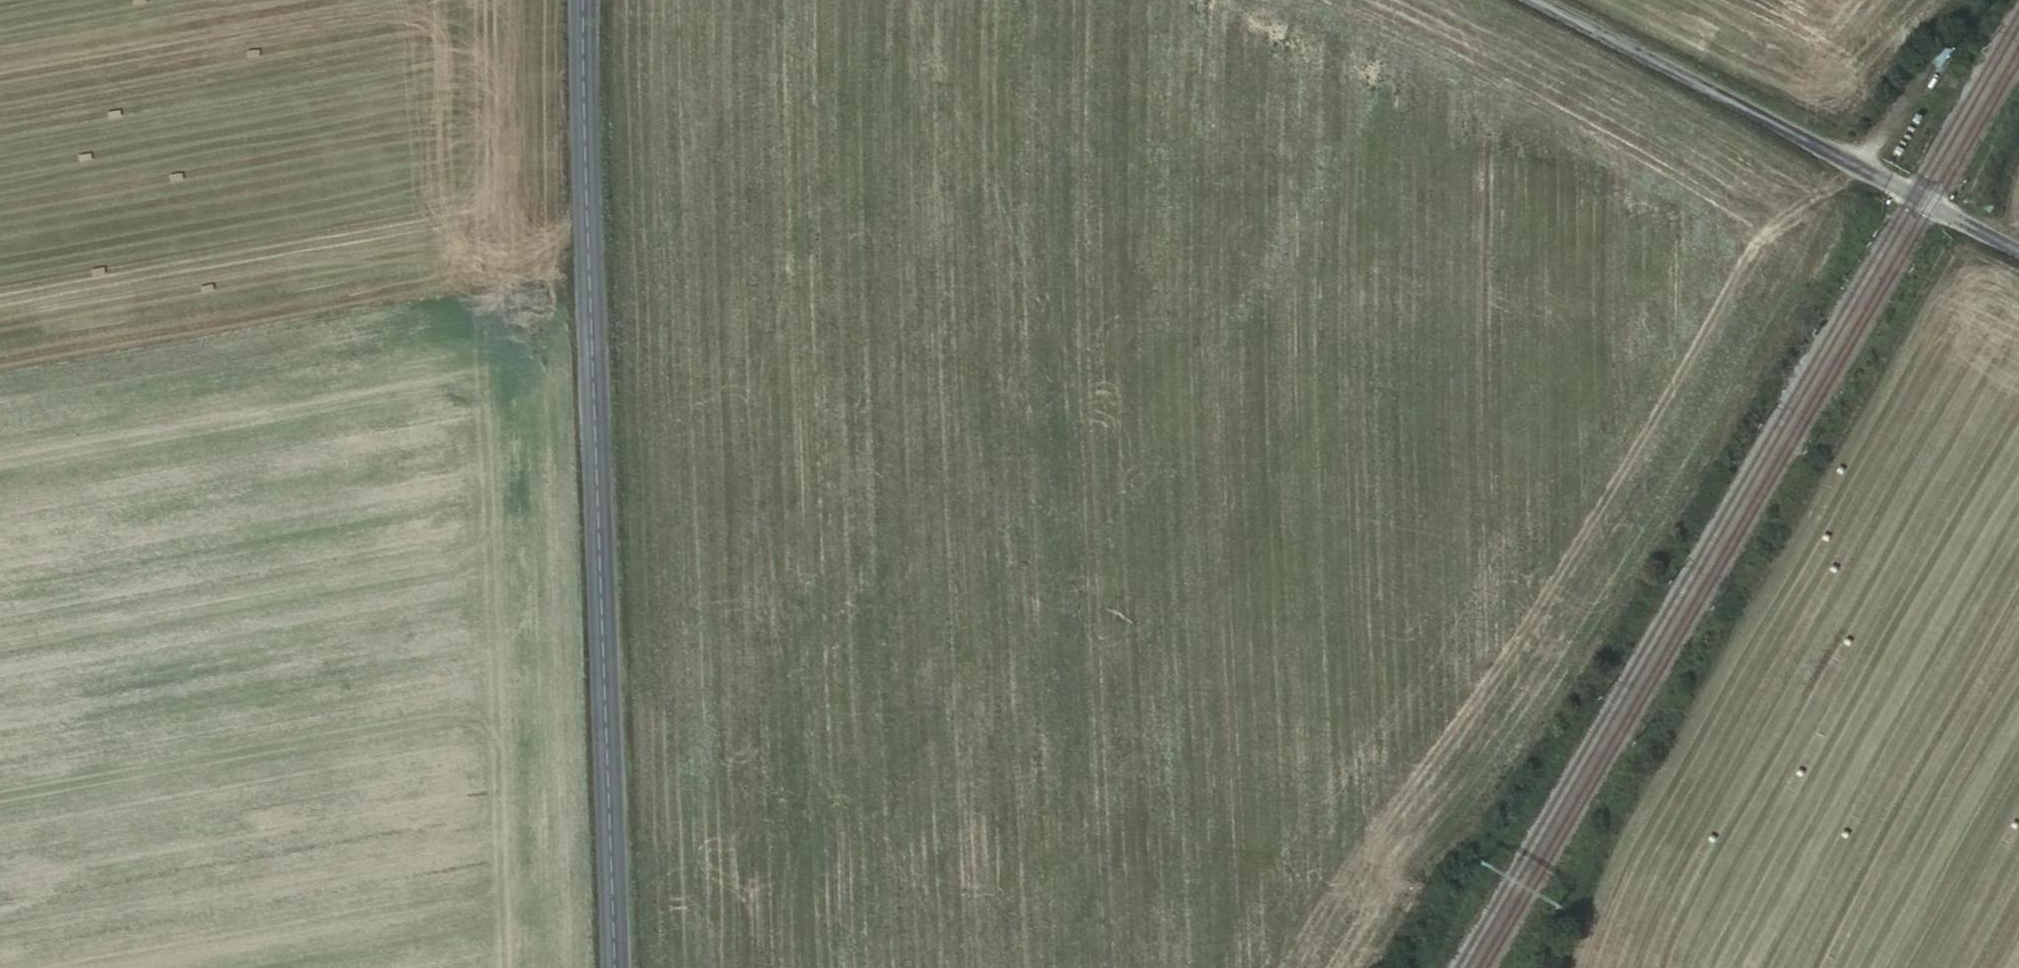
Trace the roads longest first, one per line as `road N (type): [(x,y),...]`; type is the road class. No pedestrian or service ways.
road 1 (tertiary): [(585,0),(611,967)]
road 2 (unclassified): [(1537,0),(2018,247)]

